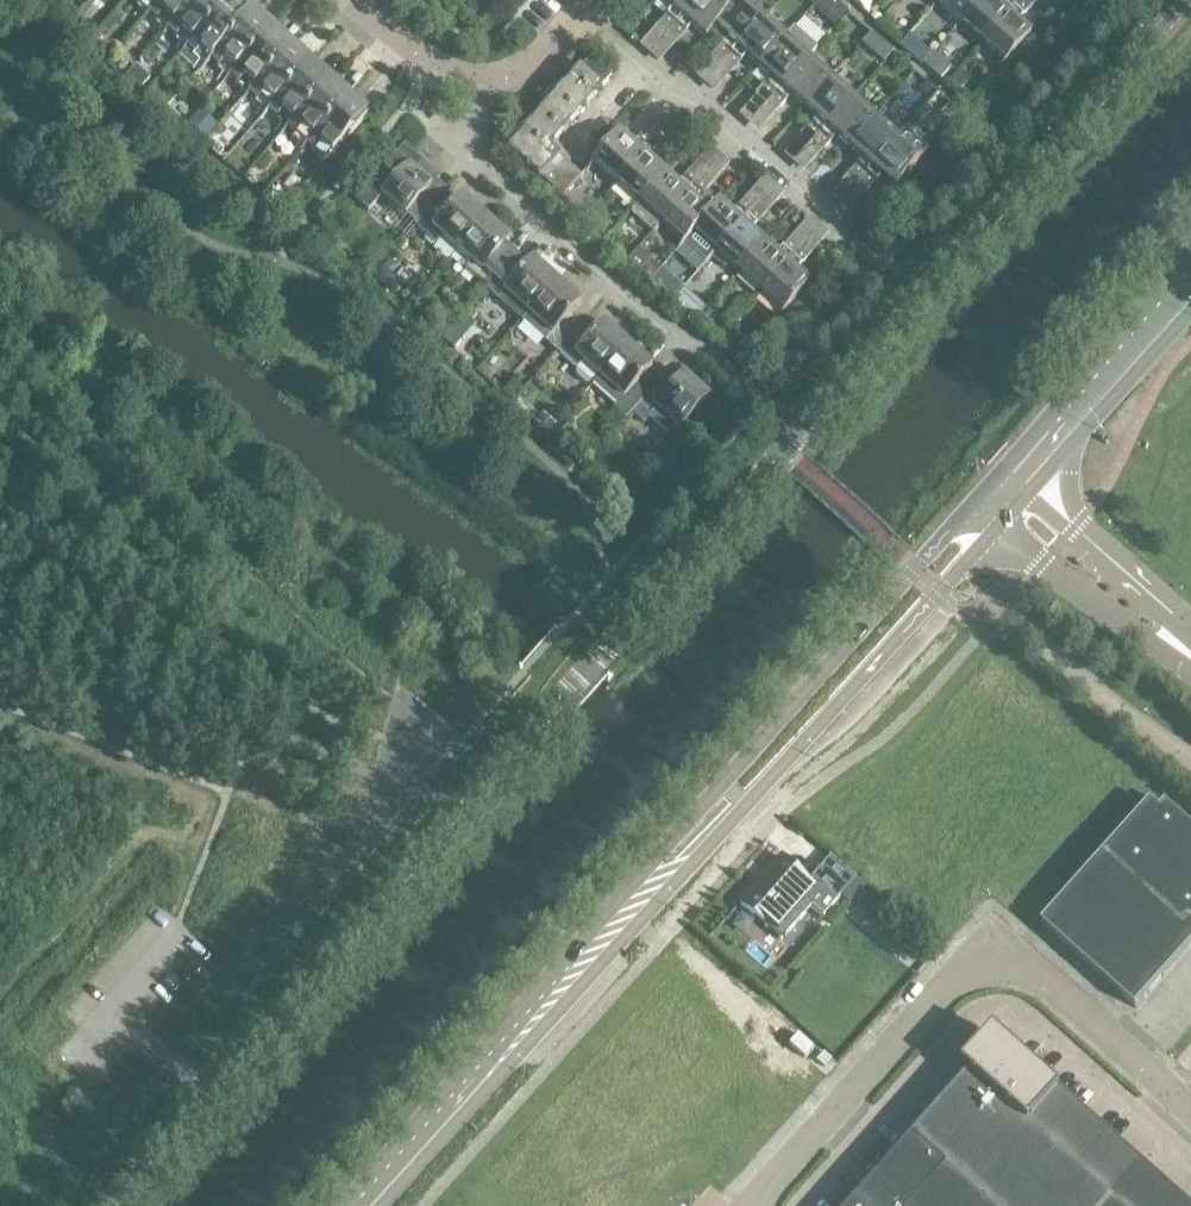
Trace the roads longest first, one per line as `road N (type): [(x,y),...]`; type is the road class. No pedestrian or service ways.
road 1 (unclassified): [(105,1205),(1188,0)]
road 2 (tertiary): [(368,1205),(1022,496)]
road 3 (unclassified): [(761,1205),(992,943),(1190,1117)]
road 4 (residential): [(733,372),(695,341),(666,332),(471,159)]
road 5 (residential): [(854,237),(765,158),(642,68)]
road 6 (tertiary): [(1022,496),(1190,295)]
road 7 (unclassified): [(1190,641),(1022,496)]
road 8 (residential): [(347,0),(447,72),(484,78)]
road 9 (residential): [(484,78),(529,67),(578,13)]

